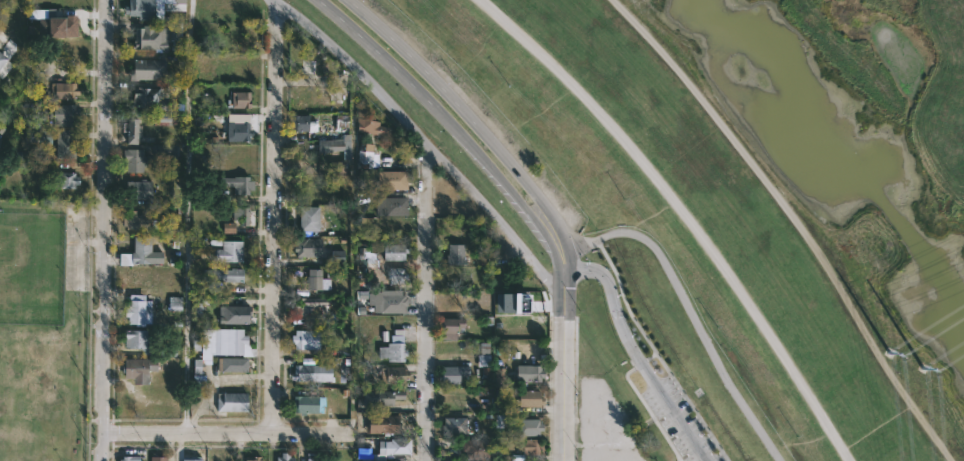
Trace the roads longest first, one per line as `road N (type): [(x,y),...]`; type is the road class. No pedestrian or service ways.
road 1 (track): [(484,0),(565,77),(696,228),(848,460)]
road 2 (residential): [(102,460),(107,0)]
road 3 (residential): [(270,432),(275,1)]
road 4 (residential): [(563,295),(354,67),(274,0)]
road 5 (residential): [(426,438),(423,145)]
road 6 (residential): [(345,434),(103,432)]
road 7 (tertiary): [(491,143),(344,0)]
road 8 (tertiary): [(431,101),(553,231)]
road 9 (residential): [(561,460),(563,295)]
road 10 (tertiary): [(318,0),(431,101)]

